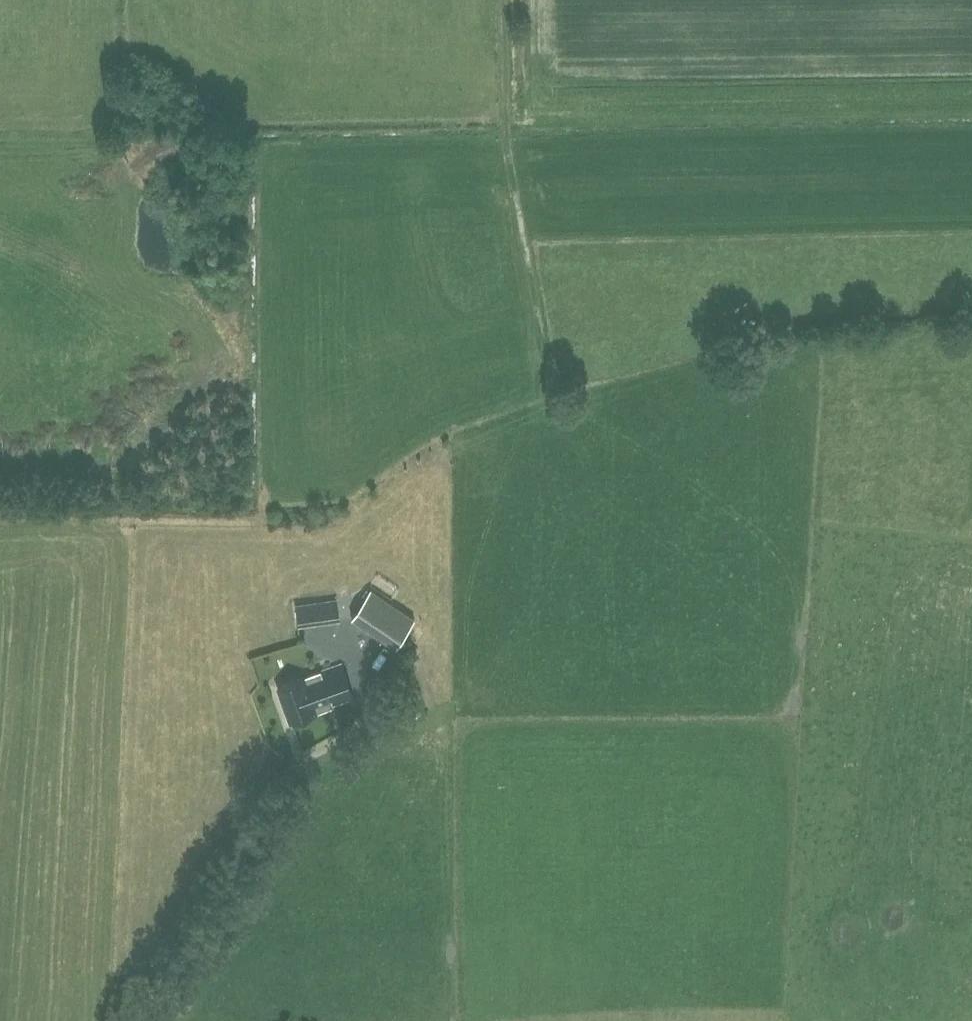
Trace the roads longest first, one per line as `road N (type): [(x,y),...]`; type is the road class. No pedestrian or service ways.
road 1 (track): [(504,0),(506,160),(554,389)]

